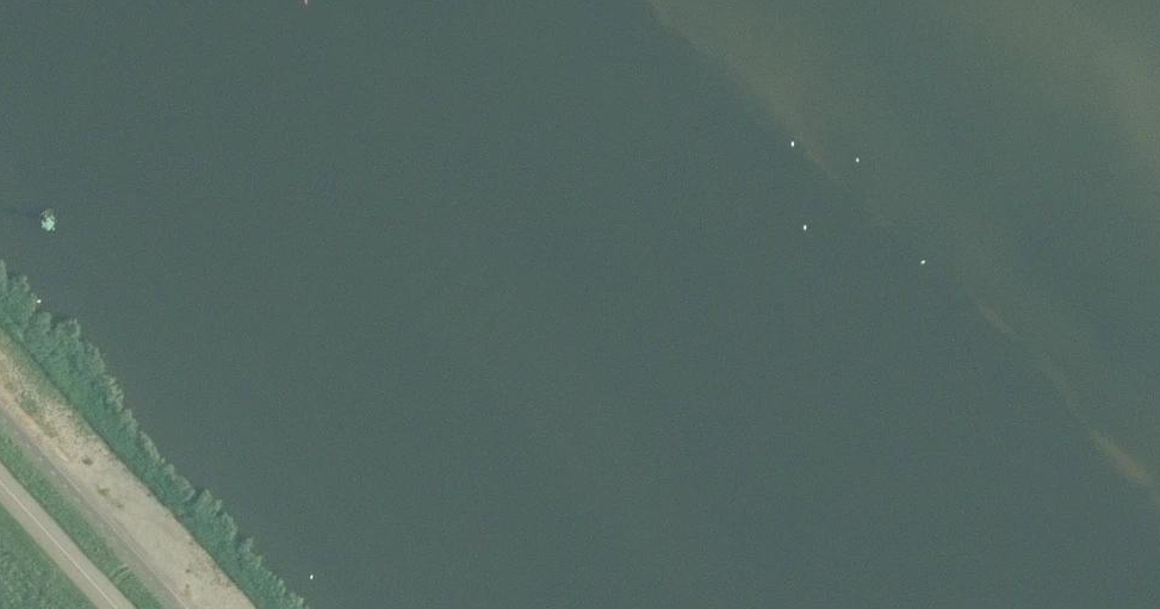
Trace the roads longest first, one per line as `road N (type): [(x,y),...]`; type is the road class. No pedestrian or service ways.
road 1 (tertiary): [(0,481),(118,608)]

